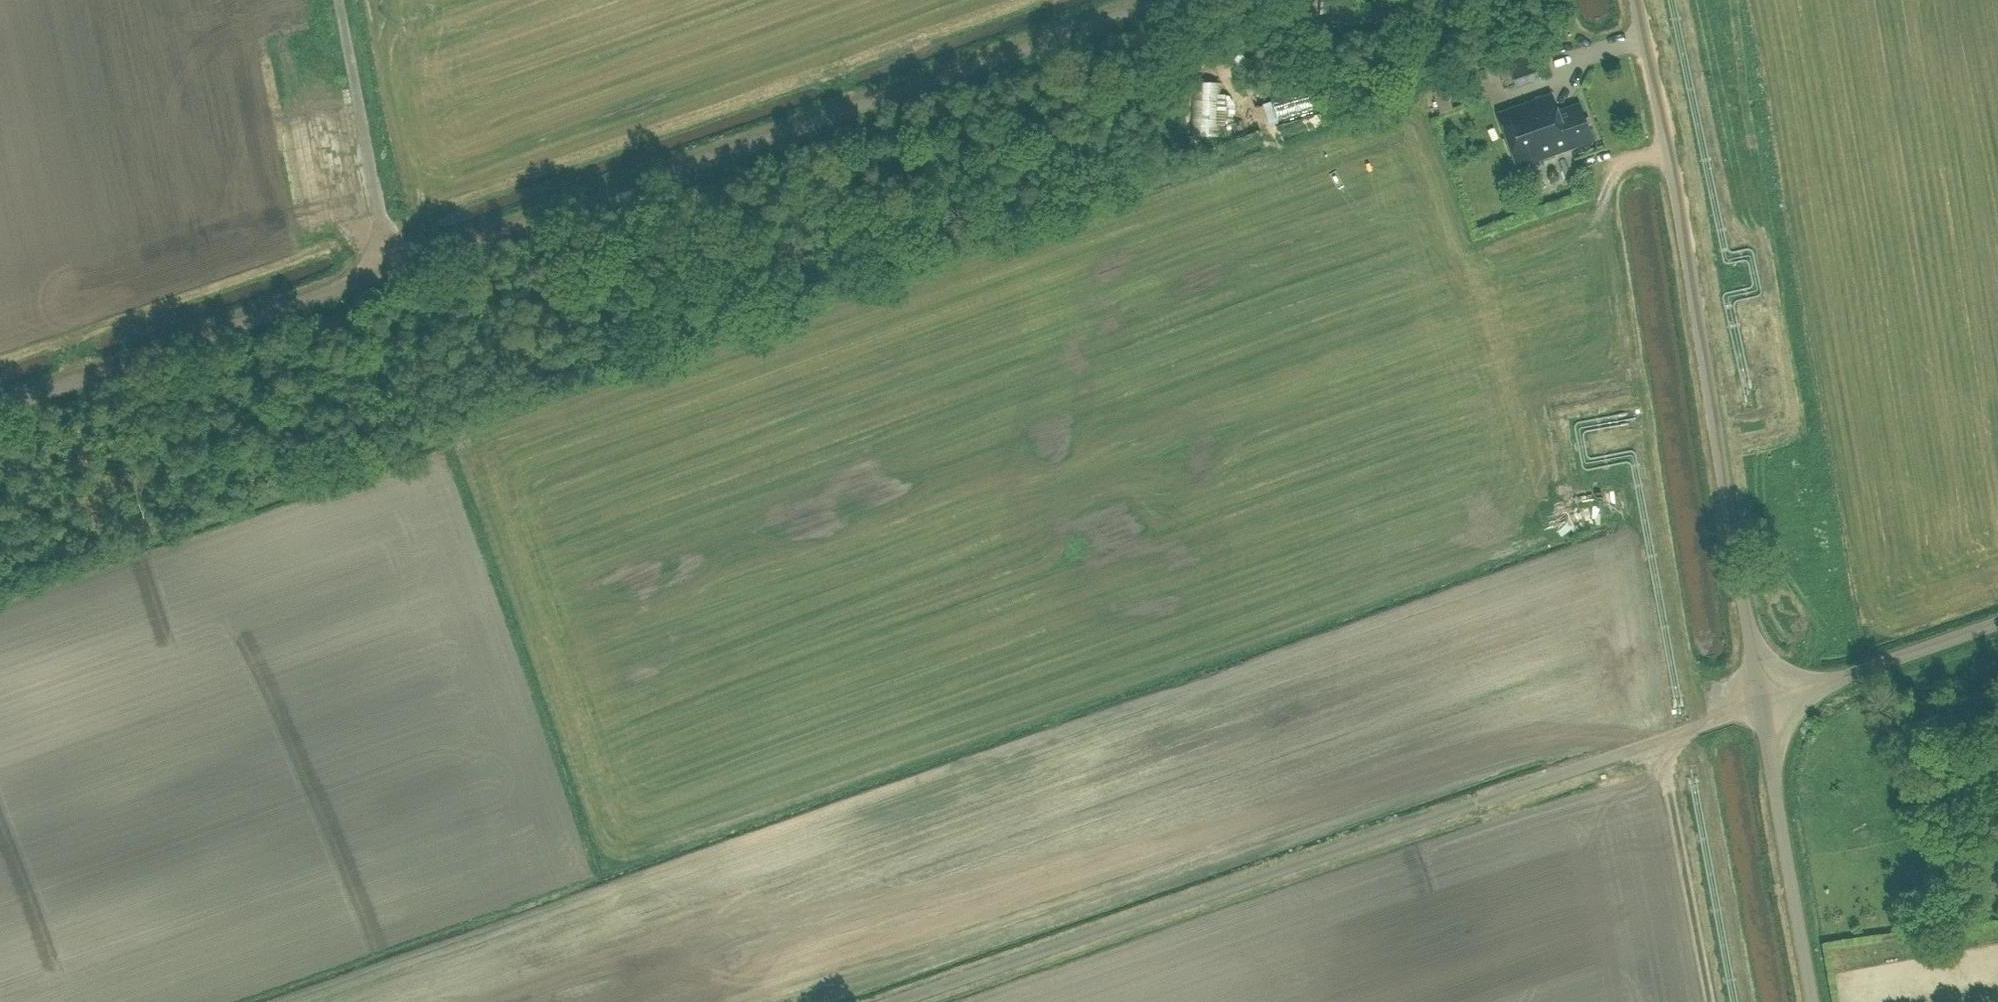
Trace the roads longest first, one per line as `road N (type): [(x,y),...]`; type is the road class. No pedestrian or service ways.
road 1 (unclassified): [(0,409),(1167,0)]
road 2 (unclassified): [(1760,703),(1674,177),(1635,0)]
road 3 (unclassified): [(1815,1001),(1760,703)]
road 4 (track): [(1657,738),(1709,1001)]
road 5 (unclassified): [(1760,703),(1997,620)]

